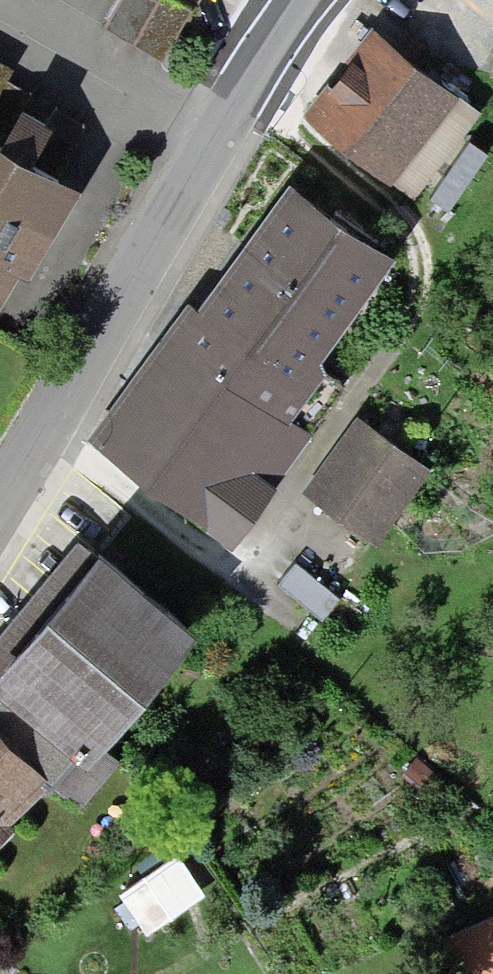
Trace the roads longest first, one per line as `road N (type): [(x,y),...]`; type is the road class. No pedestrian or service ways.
road 1 (tertiary): [(0,509),(178,187),(296,0)]

